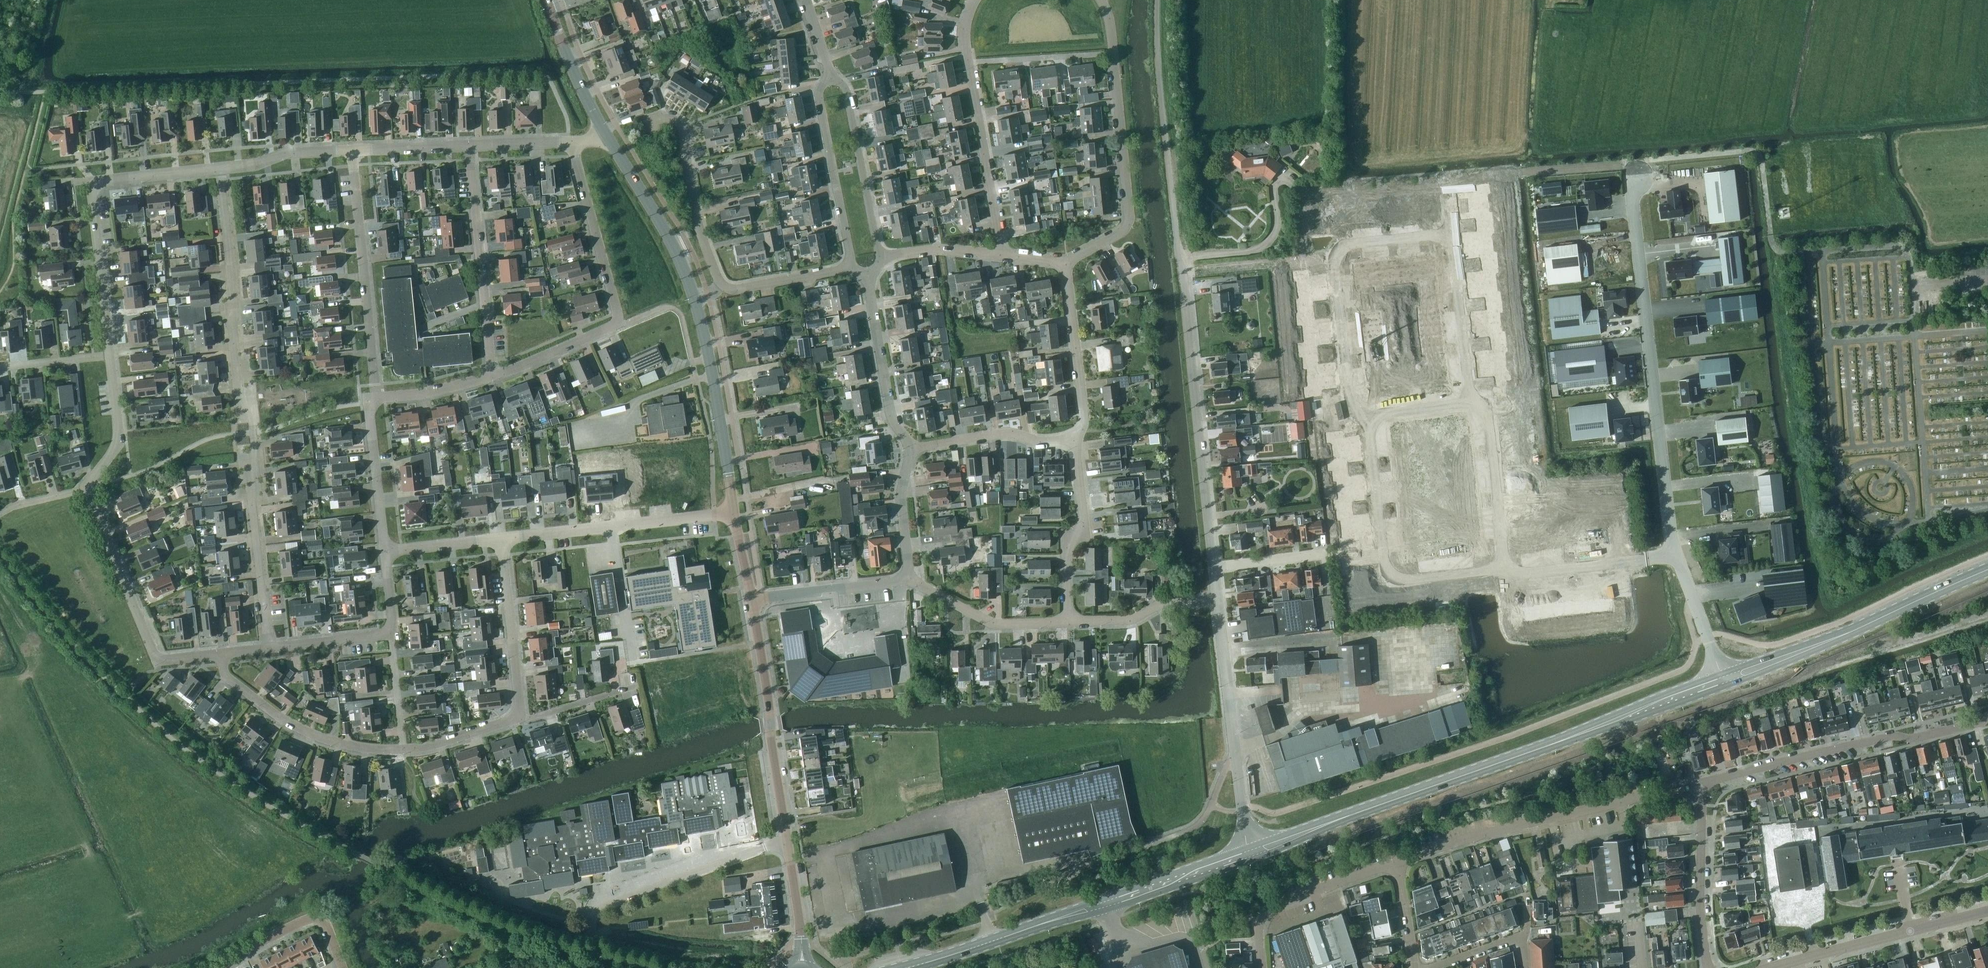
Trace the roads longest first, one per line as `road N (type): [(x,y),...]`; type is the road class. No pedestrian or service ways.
road 1 (unclassified): [(1214,569),(1160,87),(1162,0)]
road 2 (residential): [(268,648),(224,171)]
road 3 (unclassified): [(1675,553),(1633,200),(1637,176)]
road 4 (primary): [(1376,806),(1725,680)]
road 5 (secondary): [(802,966),(755,602)]
road 6 (residential): [(492,379),(618,323),(572,141)]
road 7 (residential): [(1395,862),(1511,827),(1697,788)]
road 8 (residential): [(224,171),(93,182),(110,355)]
road 9 (residential): [(1105,0),(1132,227),(1066,266)]
road 10 (residential): [(1697,788),(1987,715)]
road 11 (primary): [(1725,680),(1987,569)]
road 12 (residential): [(1366,415),(1389,579),(1503,568)]
road 13 (residential): [(1449,234),(1342,252),(1337,285),(1349,387),(1366,415)]
road 14 (primary): [(1247,848),(1002,937)]
road 15 (primary): [(1002,937),(1251,860)]
road 16 (residential): [(1004,256),(967,45),(977,0)]
road 17 (residential): [(374,403),(352,148)]
road 18 (unclassified): [(1247,848),(1217,595)]
road 19 (residential): [(85,487),(156,659),(222,653)]
road 20 (residential): [(502,539),(734,515)]
road 21 (residential): [(1769,967),(1987,909)]
road 22 (residential): [(728,293),(708,244),(685,125),(673,114),(641,121)]
road 23 (residential): [(402,754),(325,743),(275,717),(229,677),(222,653)]
road 24 (secondary): [(734,515),(696,302)]
road 25 (residential): [(1261,967),(1259,929),(1268,909),(1395,862)]
road 26 (secondary): [(696,302),(674,248),(603,131)]
road 27 (residential): [(850,265),(820,102),(830,76)]
road 28 (residential): [(830,76),(850,97),(878,259)]
road 29 (residential): [(1069,619),(1067,545),(1085,526),(1072,440)]
road 30 (residential): [(520,723),(502,539)]
road 31 (residential): [(1711,967),(1700,908),(1697,788)]
road 32 (residential): [(909,450),(891,415),(866,277)]
road 33 (residential): [(1072,440),(1085,419),(1066,266)]
road 34 (residential): [(1503,568),(1488,423),(1468,401)]
road 35 (residential): [(1675,553),(1545,571),(1503,568)]
road 36 (residential): [(216,967),(315,917),(327,926),(343,967)]
road 37 (residential): [(911,583),(985,625),(1069,619)]
road 38 (residential): [(1468,401),(1449,234)]
road 39 (residential): [(909,450),(1006,430),(1045,444),(1072,440)]
road 40 (residential): [(485,307),(470,144)]
road 41 (residential): [(755,602),(911,583)]
road 42 (residential): [(1069,619),(1133,617),(1165,601),(1217,595)]
road 43 (residential): [(383,550),(374,403)]
road 44 (residential): [(110,355),(120,444),(85,487)]
road 45 (unclassified): [(1725,680),(1675,553)]
road 46 (primary): [(1251,860),(1376,806)]
road 47 (primary): [(1376,806),(1247,848)]
road 48 (secondary): [(603,131),(549,7)]
road 49 (residential): [(911,583),(901,496),(909,450)]
road 50 (residential): [(1526,967),(1524,936),(1427,967)]
road 51 (residential): [(352,148),(296,150),(224,171)]
road 52 (residential): [(1004,256),(934,247),(878,259)]
road 53 (residential): [(268,648),(393,632)]
road 54 (residential): [(850,265),(728,293)]
road 55 (residential): [(402,754),(393,632)]
road 56 (residential): [(520,723),(402,754)]
road 57 (residential): [(374,403),(492,379)]

